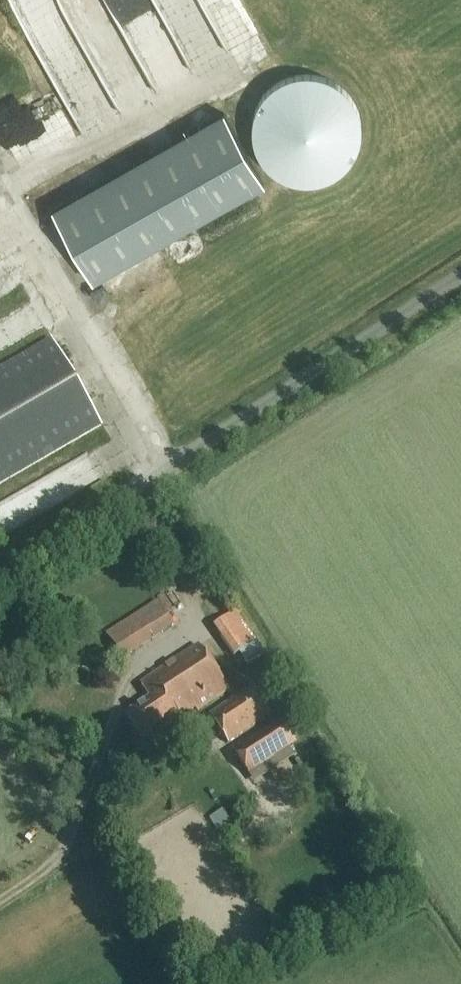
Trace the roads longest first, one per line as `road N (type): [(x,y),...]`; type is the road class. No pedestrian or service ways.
road 1 (unclassified): [(0,573),(460,276)]
road 2 (track): [(0,897),(65,846),(103,752)]

